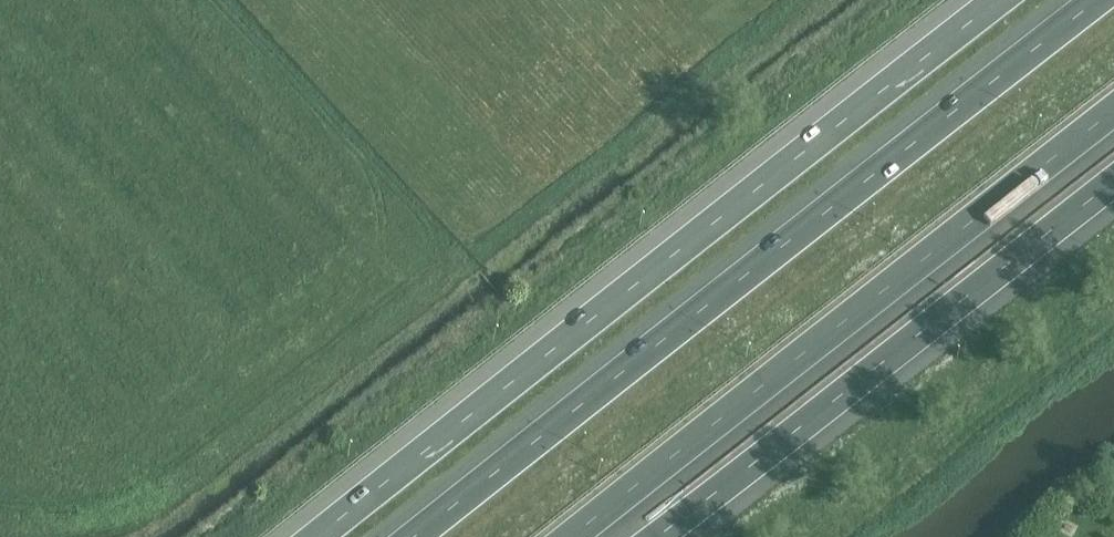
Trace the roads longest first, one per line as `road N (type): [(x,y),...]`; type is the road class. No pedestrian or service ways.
road 1 (motorway): [(998,0),(317,536)]
road 2 (motorway): [(1097,0),(417,536)]
road 3 (motorway): [(569,536),(1113,111)]
road 4 (motorway): [(658,536),(1113,183)]

